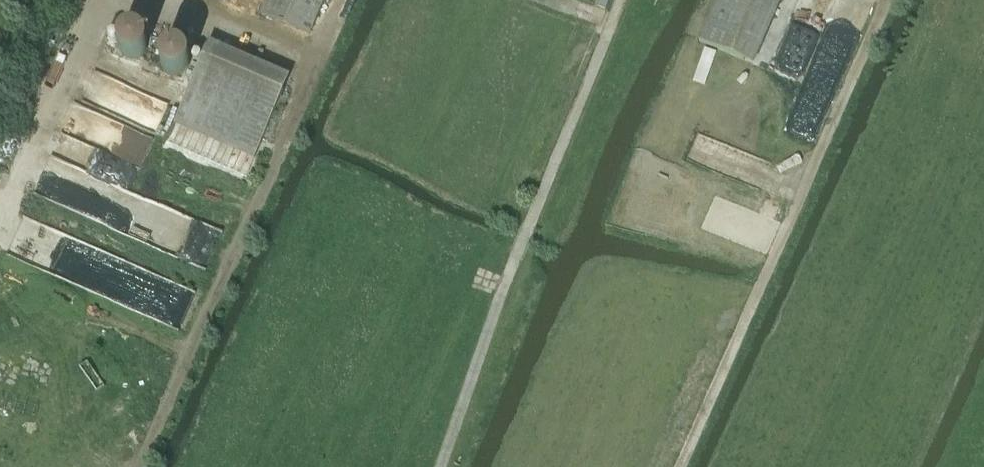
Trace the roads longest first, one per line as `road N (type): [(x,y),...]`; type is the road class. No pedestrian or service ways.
road 1 (track): [(701,466),(918,0)]
road 2 (track): [(156,466),(354,0)]
road 3 (track): [(445,466),(620,0)]

